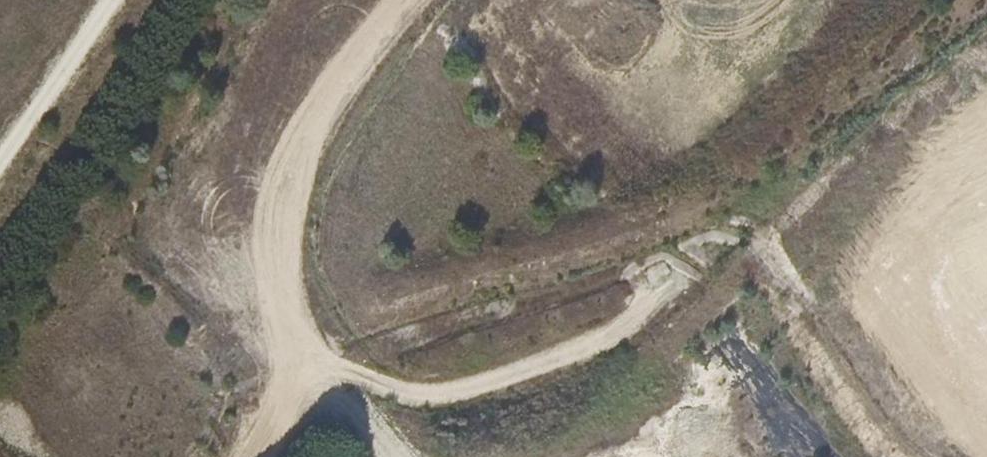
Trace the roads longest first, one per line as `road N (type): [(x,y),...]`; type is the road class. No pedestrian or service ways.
road 1 (track): [(252,456),(291,396),(321,379),(433,395),(474,386),(608,338),(665,286)]

